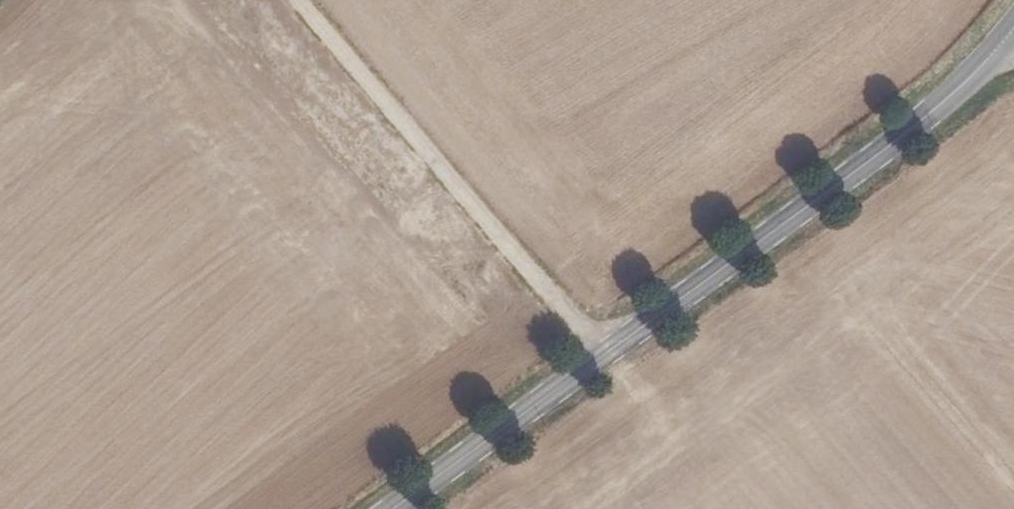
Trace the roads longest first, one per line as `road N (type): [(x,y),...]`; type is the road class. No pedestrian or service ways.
road 1 (tertiary): [(1013,29),(898,143),(392,508)]
road 2 (track): [(603,355),(297,0)]

